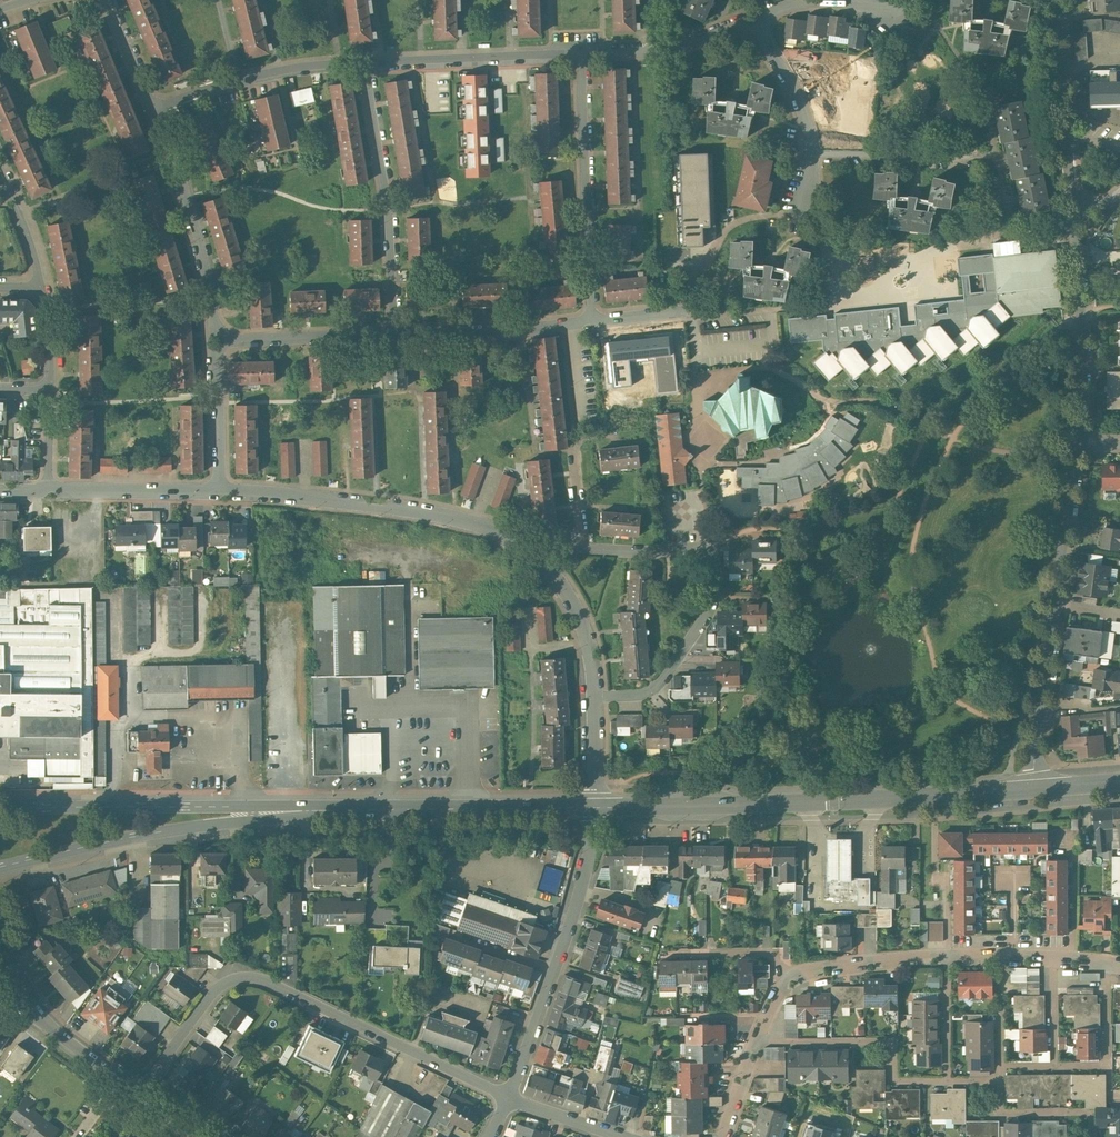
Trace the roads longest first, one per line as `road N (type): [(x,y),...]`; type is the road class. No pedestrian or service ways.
road 1 (residential): [(509,1099),(251,977),(210,994),(138,1091)]
road 2 (secondary): [(599,807),(1033,788)]
road 3 (residential): [(595,696),(649,692),(661,681),(716,597),(713,552),(565,548),(536,560)]
road 4 (residential): [(1033,788),(1079,443)]
road 5 (residential): [(219,491),(451,518),(490,527),(536,560)]
road 6 (secondary): [(0,867),(314,809)]
road 7 (secondary): [(314,809),(0,812)]
road 8 (residential): [(509,1099),(574,925),(599,807)]
road 9 (secondary): [(314,809),(599,807)]
road 10 (residential): [(392,333),(387,222),(362,63)]
road 11 (residential): [(591,320),(580,52)]
road 12 (residential): [(1079,443),(1084,313),(1072,204)]
road 13 (residential): [(150,111),(202,252),(218,338)]
road 14 (residential): [(758,1041),(885,1041),(892,1080),(947,1080)]
road 15 (residential): [(150,111),(277,71),(362,63)]
road 16 (residential): [(362,63),(580,52)]
road 17 (residential): [(1072,204),(1057,0)]
road 18 (residential): [(392,333),(591,320)]
road 19 (residential): [(749,17),(810,134),(804,196)]
road 20 (residential): [(580,52),(678,44),(749,17)]
road 21 (residential): [(218,338),(392,333)]
road 22 (residential): [(49,491),(219,491)]
road 23 (residential): [(946,952),(815,965),(787,982)]
road 24 (residential): [(536,560),(584,620),(595,696)]
road 25 (residential): [(218,338),(219,491)]
road 26 (residential): [(1002,1080),(1002,1113),(1089,1112),(1090,1136)]
road 27 (residential): [(946,952),(947,1080)]
road 28 (residential): [(787,982),(774,954),(680,953)]
road 29 (residential): [(101,0),(150,111)]

